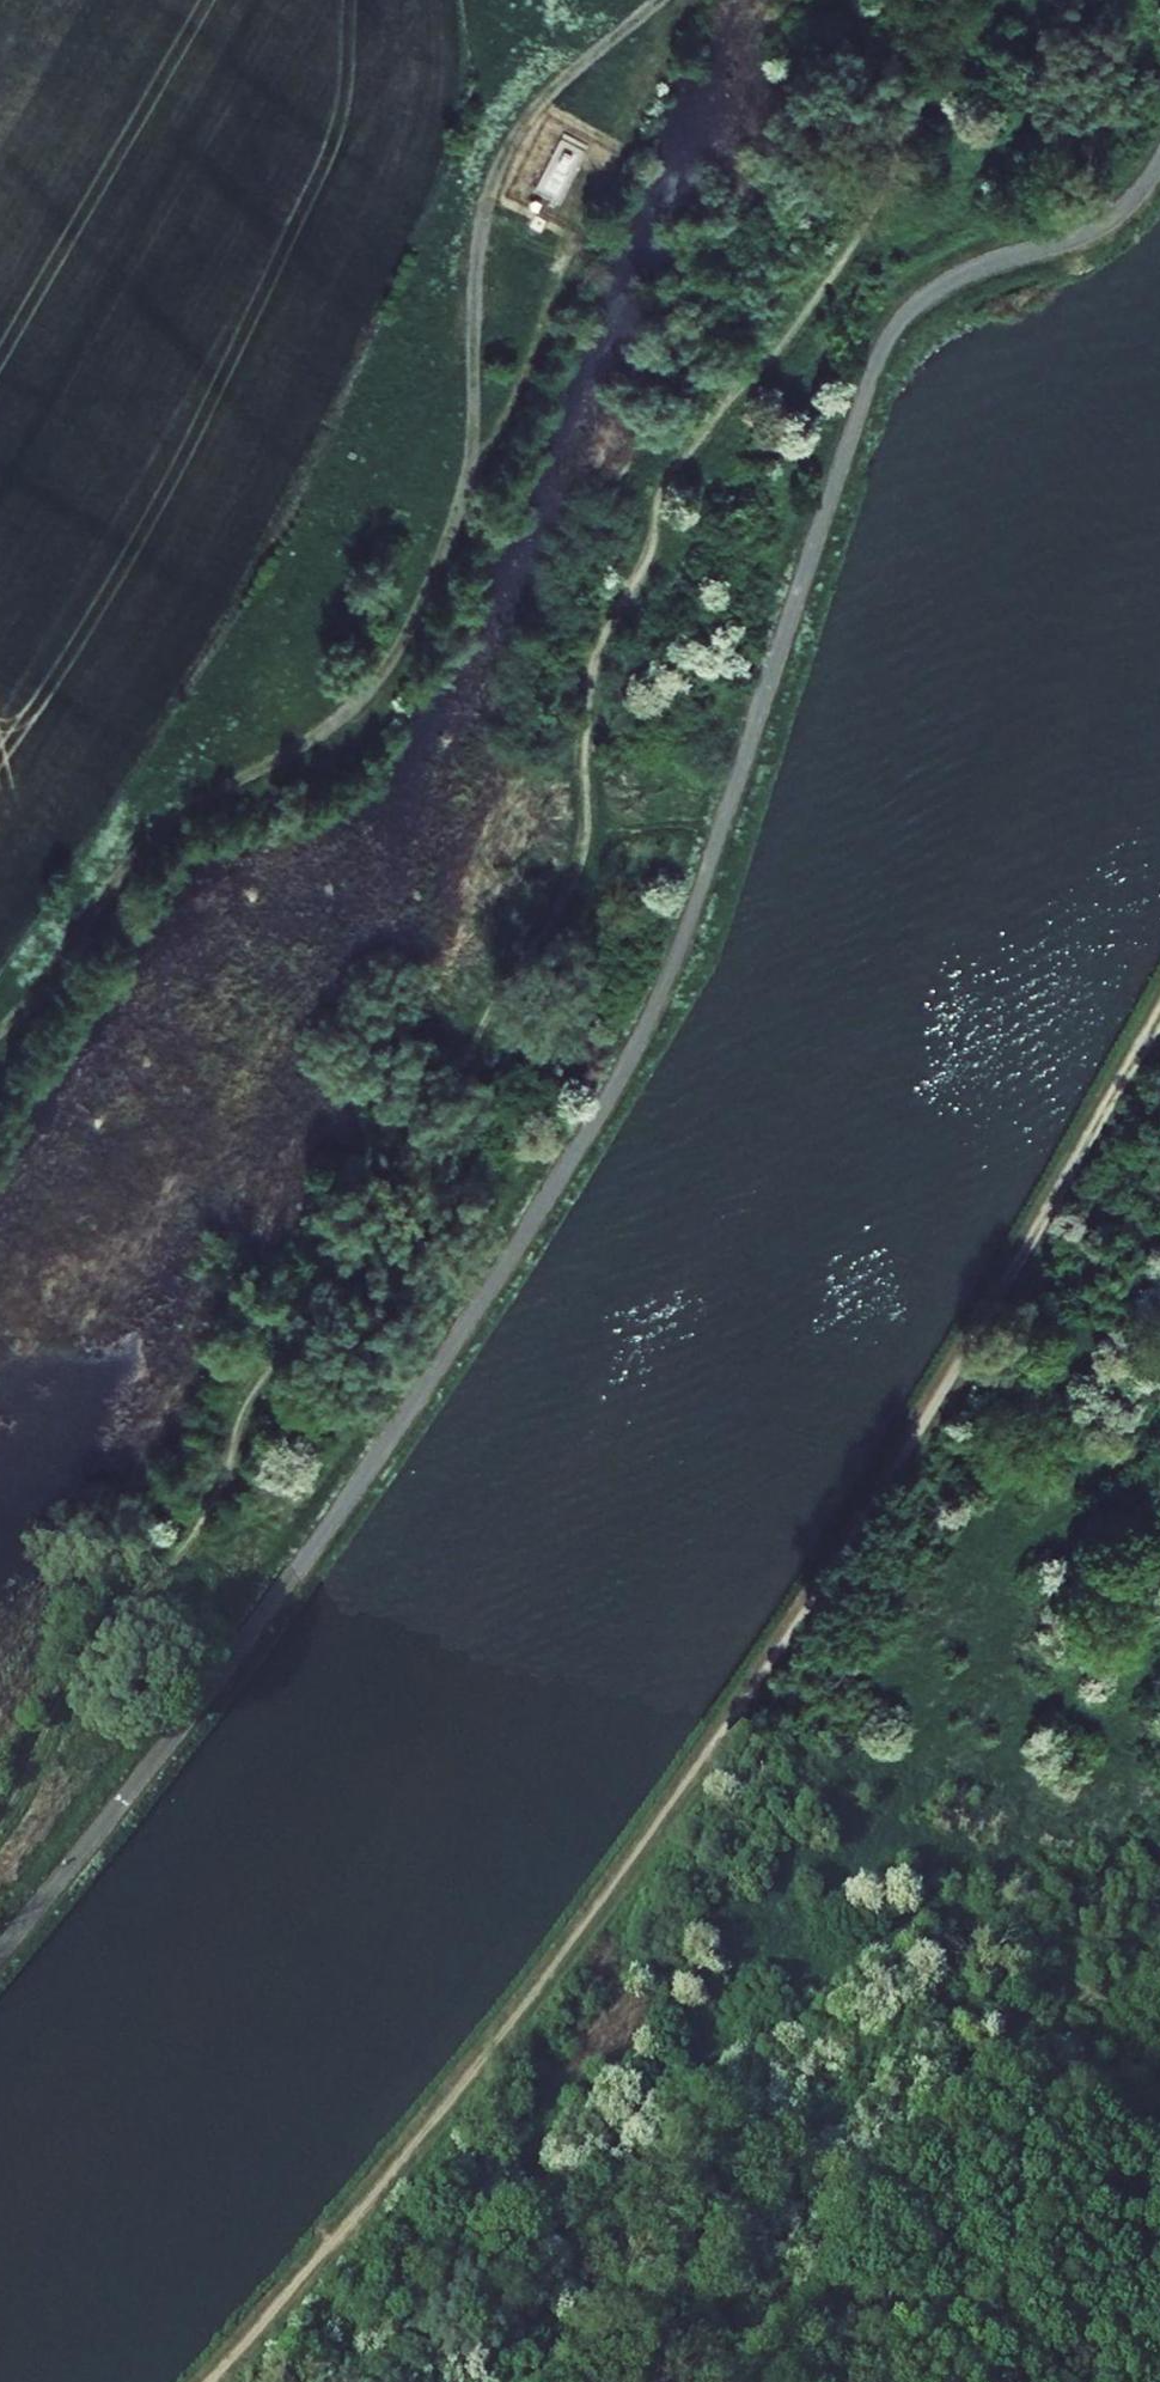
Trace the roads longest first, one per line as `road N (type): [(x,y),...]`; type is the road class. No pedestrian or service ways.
road 1 (track): [(0,1042),(176,827),(324,741),(451,576),(481,419),(471,249),(489,160),(596,48),(673,0)]
road 2 (track): [(389,2190),(573,2381)]

